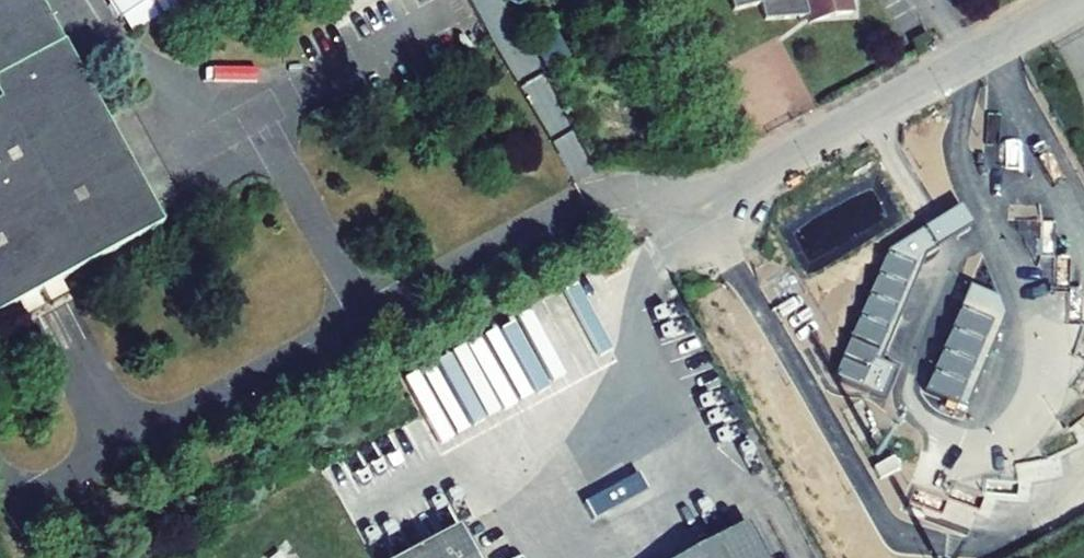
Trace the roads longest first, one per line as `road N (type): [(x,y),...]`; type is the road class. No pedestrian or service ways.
road 1 (residential): [(1076,0),(728,191),(613,198),(582,207)]

